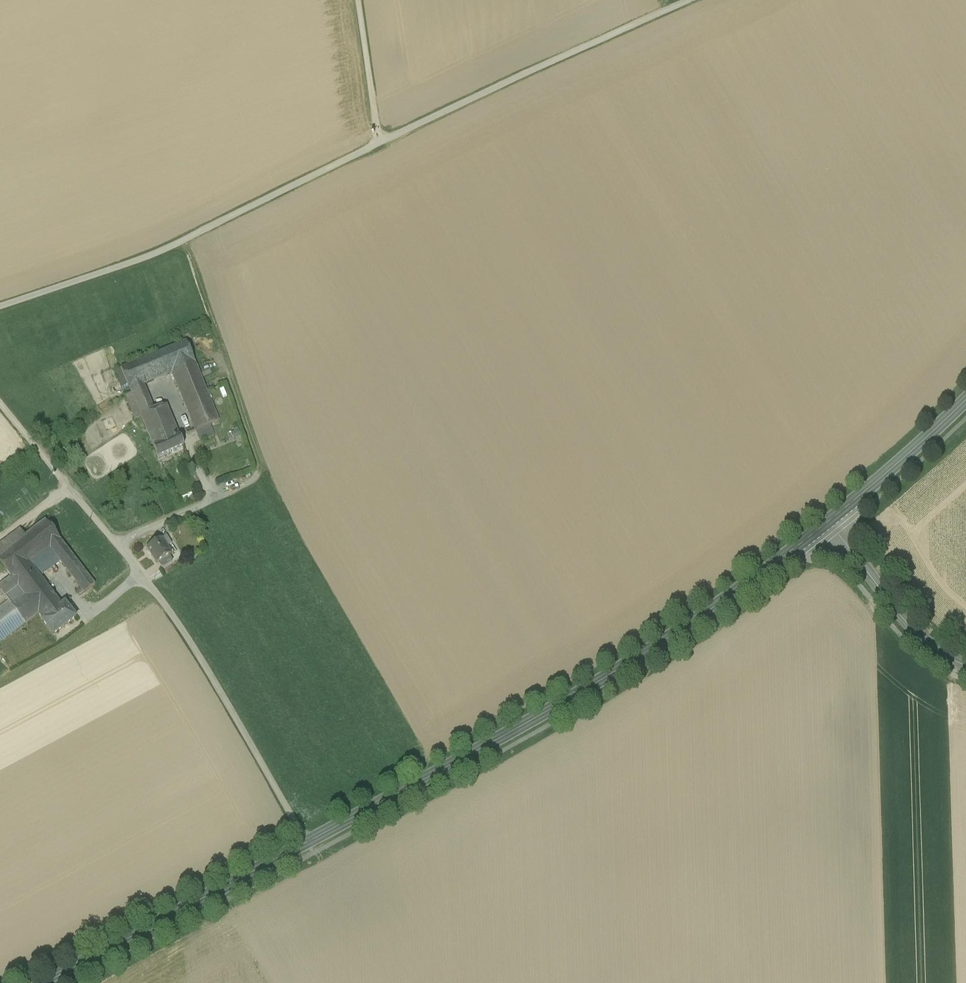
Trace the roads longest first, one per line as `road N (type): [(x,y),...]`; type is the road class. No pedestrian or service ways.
road 1 (primary): [(826,523),(662,643),(542,715),(45,982)]
road 2 (track): [(692,0),(177,244),(0,308)]
road 3 (track): [(0,405),(158,592),(307,843)]
road 4 (unclassified): [(826,523),(908,627),(965,667)]
road 5 (primary): [(965,401),(826,523)]
road 6 (track): [(119,546),(206,504),(209,490),(186,438)]
road 7 (track): [(355,0),(379,152)]
road 8 (track): [(143,575),(90,618),(58,577)]

